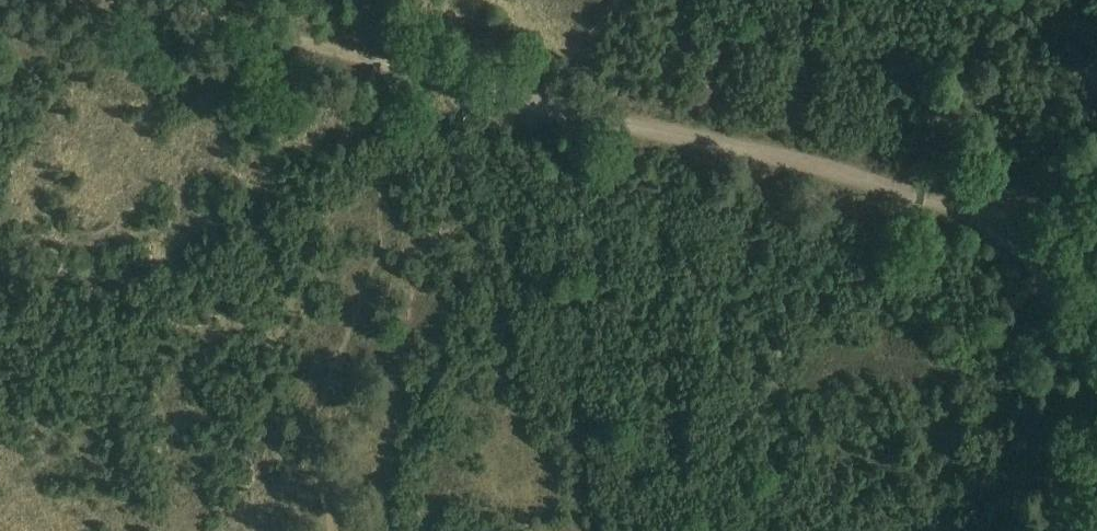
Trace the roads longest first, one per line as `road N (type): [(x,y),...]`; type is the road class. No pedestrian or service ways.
road 1 (track): [(995,218),(388,66)]
road 2 (track): [(388,66),(123,0)]
road 3 (track): [(1096,377),(995,218)]
road 4 (track): [(995,218),(1096,149)]

